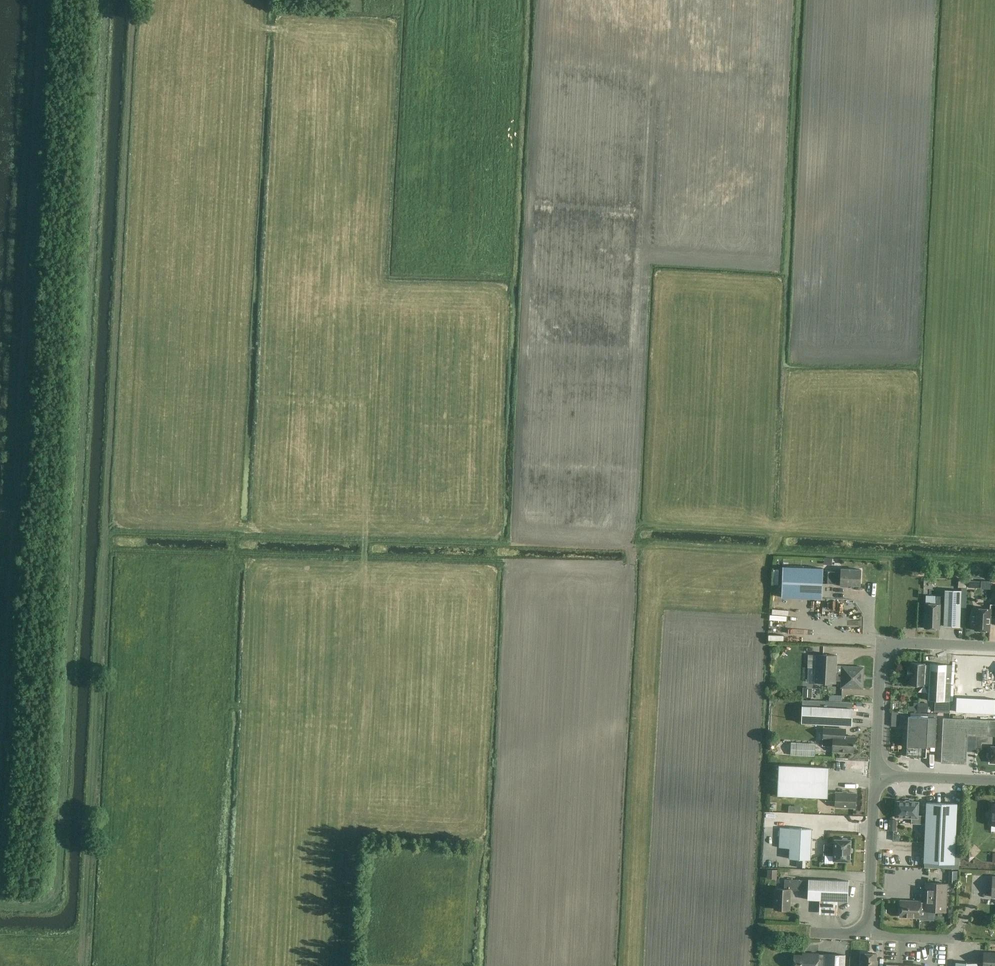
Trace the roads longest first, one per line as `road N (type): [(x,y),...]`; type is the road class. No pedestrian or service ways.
road 1 (unclassified): [(876,775),(881,643),(994,647)]
road 2 (unclassified): [(867,934),(876,775)]
road 3 (unclassified): [(867,934),(950,939),(975,902),(977,880)]

